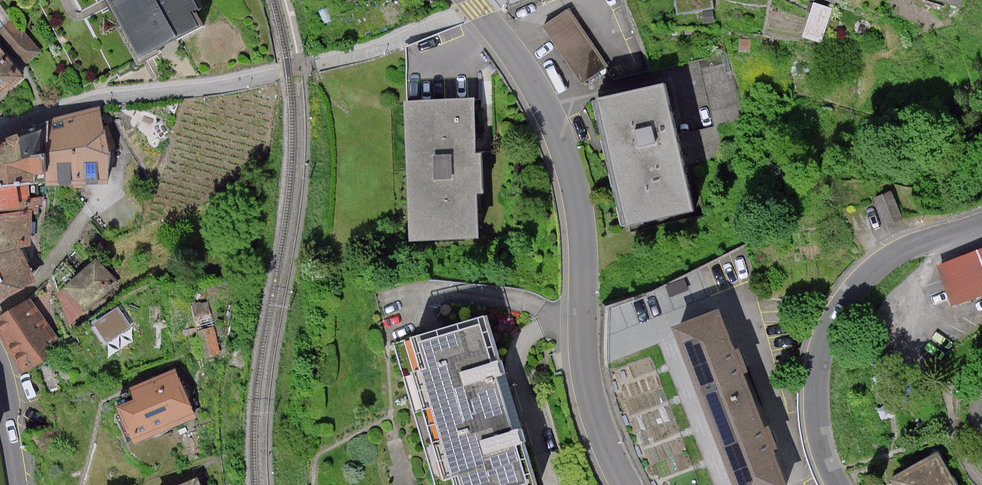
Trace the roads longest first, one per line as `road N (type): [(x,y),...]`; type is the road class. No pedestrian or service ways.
road 1 (tertiary): [(629,484),(590,387),(587,265),(564,138),(523,62),(475,0)]
road 2 (residential): [(839,484),(817,392),(834,322),(852,294),(900,256),(981,227)]

